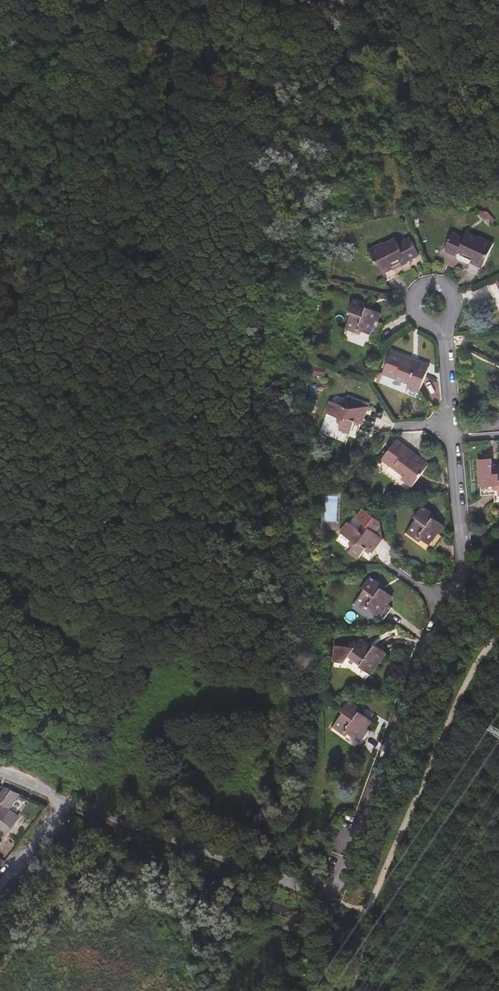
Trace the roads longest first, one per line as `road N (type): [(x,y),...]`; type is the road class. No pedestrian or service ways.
road 1 (residential): [(65,801),(318,889),(434,634),(471,581),(447,331)]
road 2 (residential): [(447,331),(458,303),(433,285),(411,305),(417,327)]

